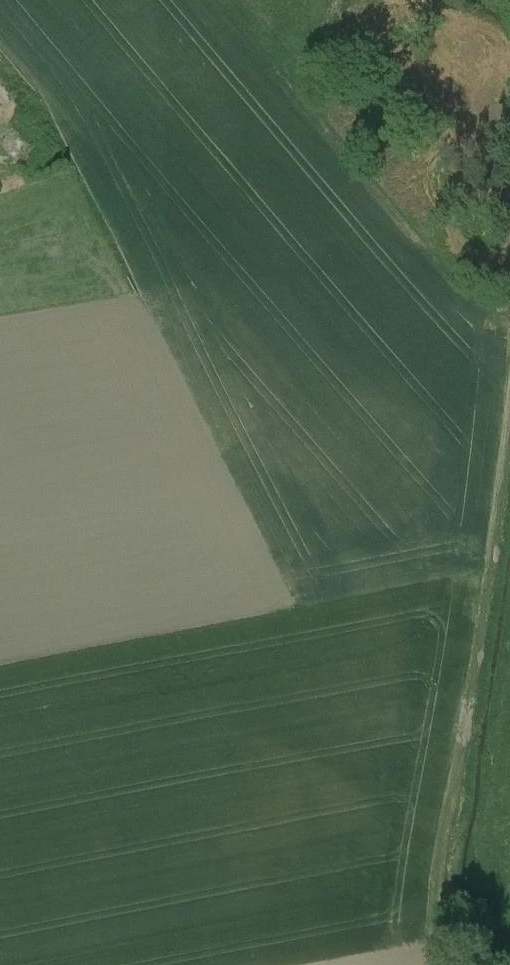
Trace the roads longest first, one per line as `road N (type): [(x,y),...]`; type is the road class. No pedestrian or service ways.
road 1 (track): [(439,964),(493,566)]

